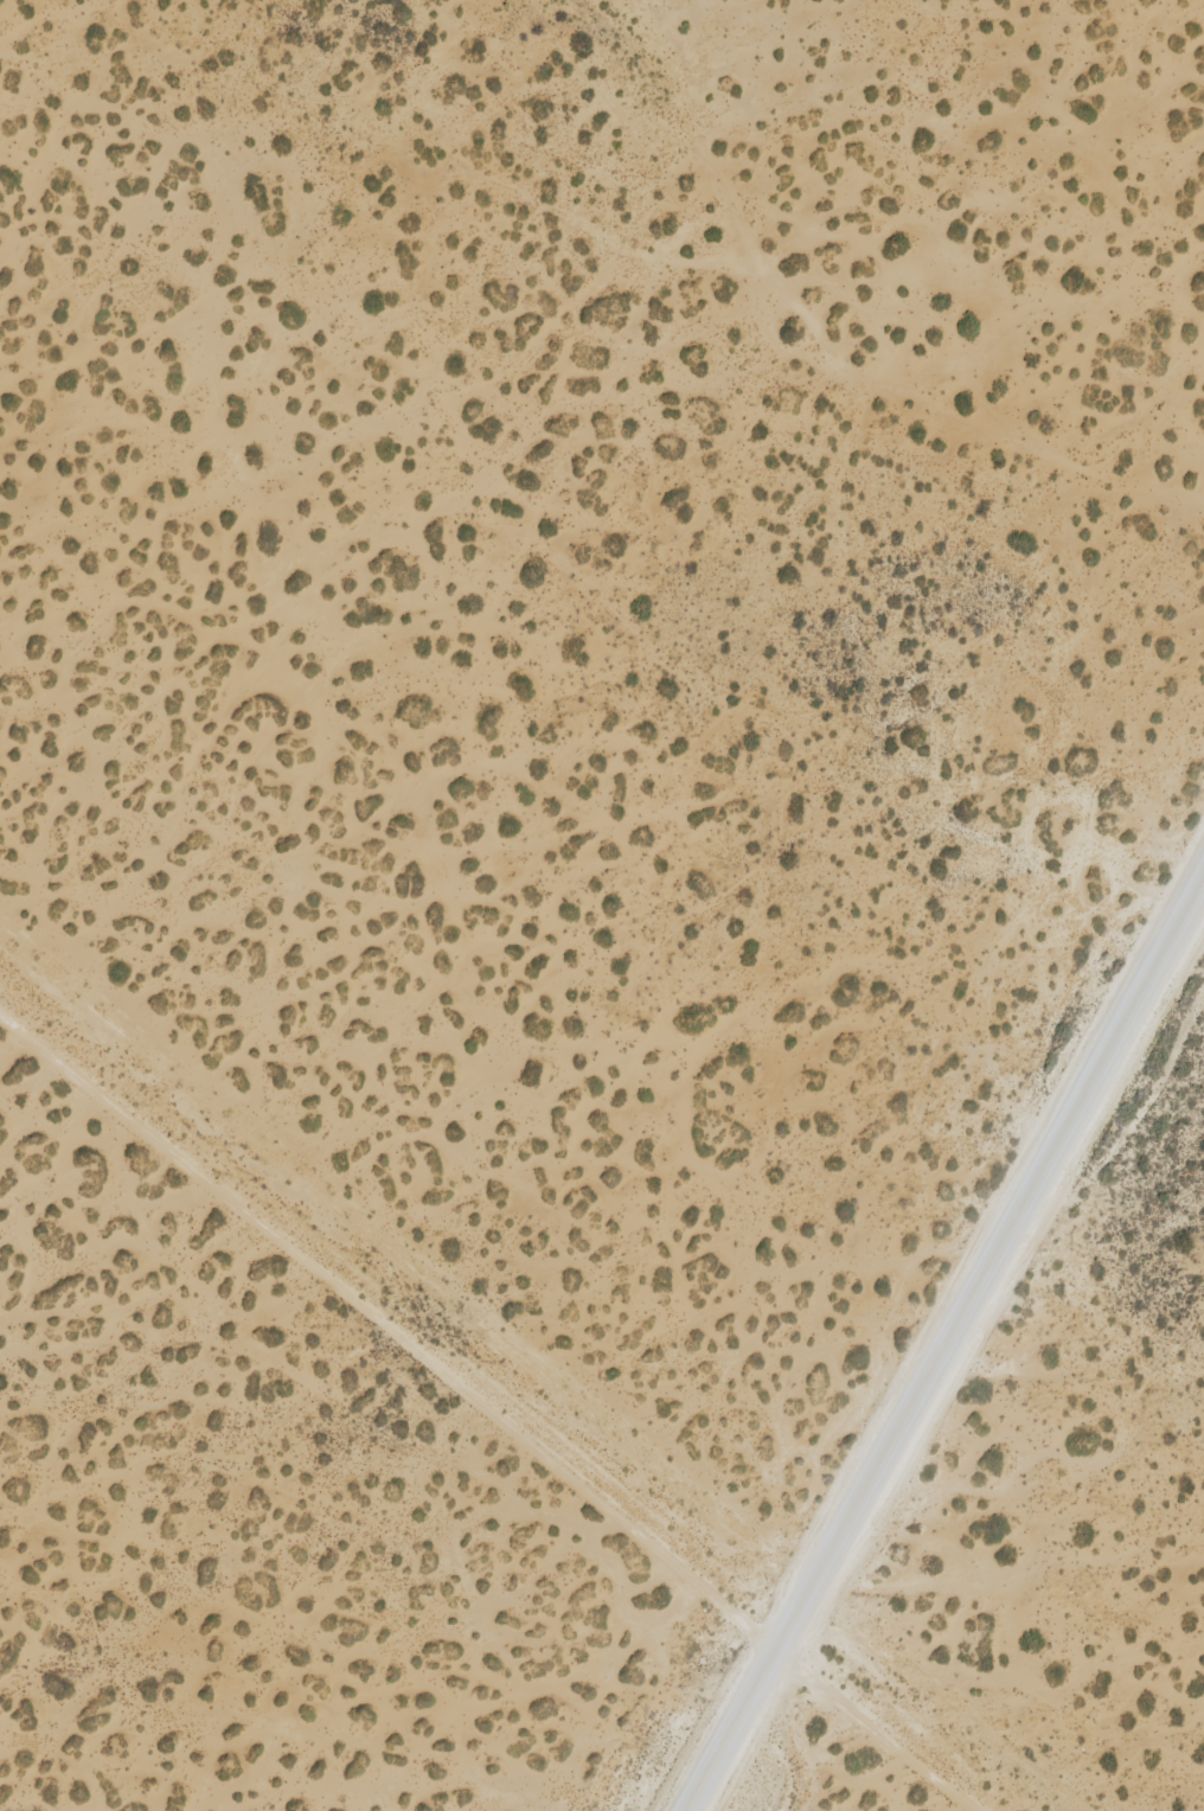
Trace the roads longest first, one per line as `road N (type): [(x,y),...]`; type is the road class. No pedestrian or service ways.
road 1 (residential): [(1203,877),(684,1810)]

